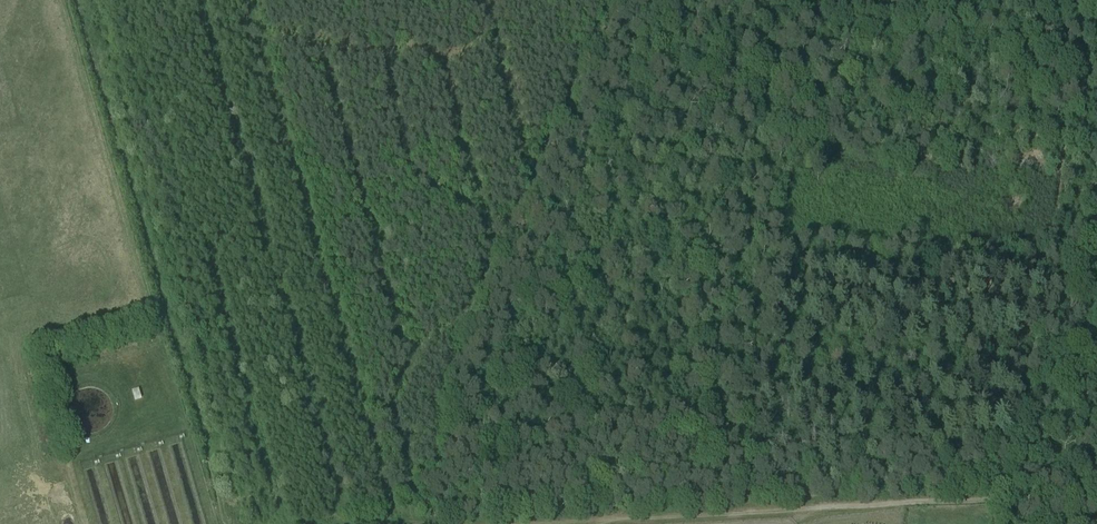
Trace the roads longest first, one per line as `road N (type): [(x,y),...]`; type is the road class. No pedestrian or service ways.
road 1 (track): [(226,523),(74,0)]
road 2 (track): [(1096,496),(609,523)]

